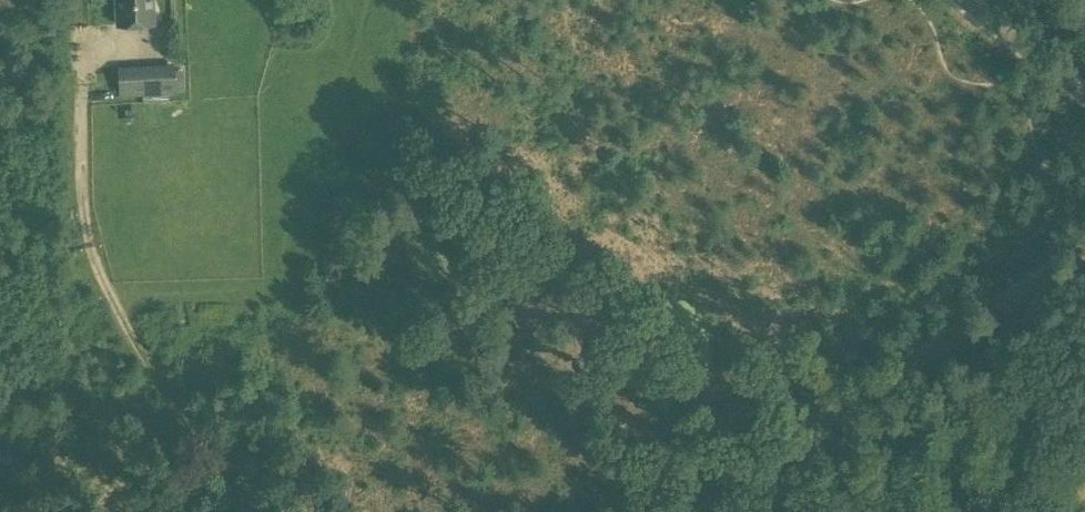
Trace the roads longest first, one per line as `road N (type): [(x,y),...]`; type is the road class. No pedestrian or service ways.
road 1 (unclassified): [(673,511),(1084,254)]
road 2 (unclassified): [(1084,96),(968,0)]

